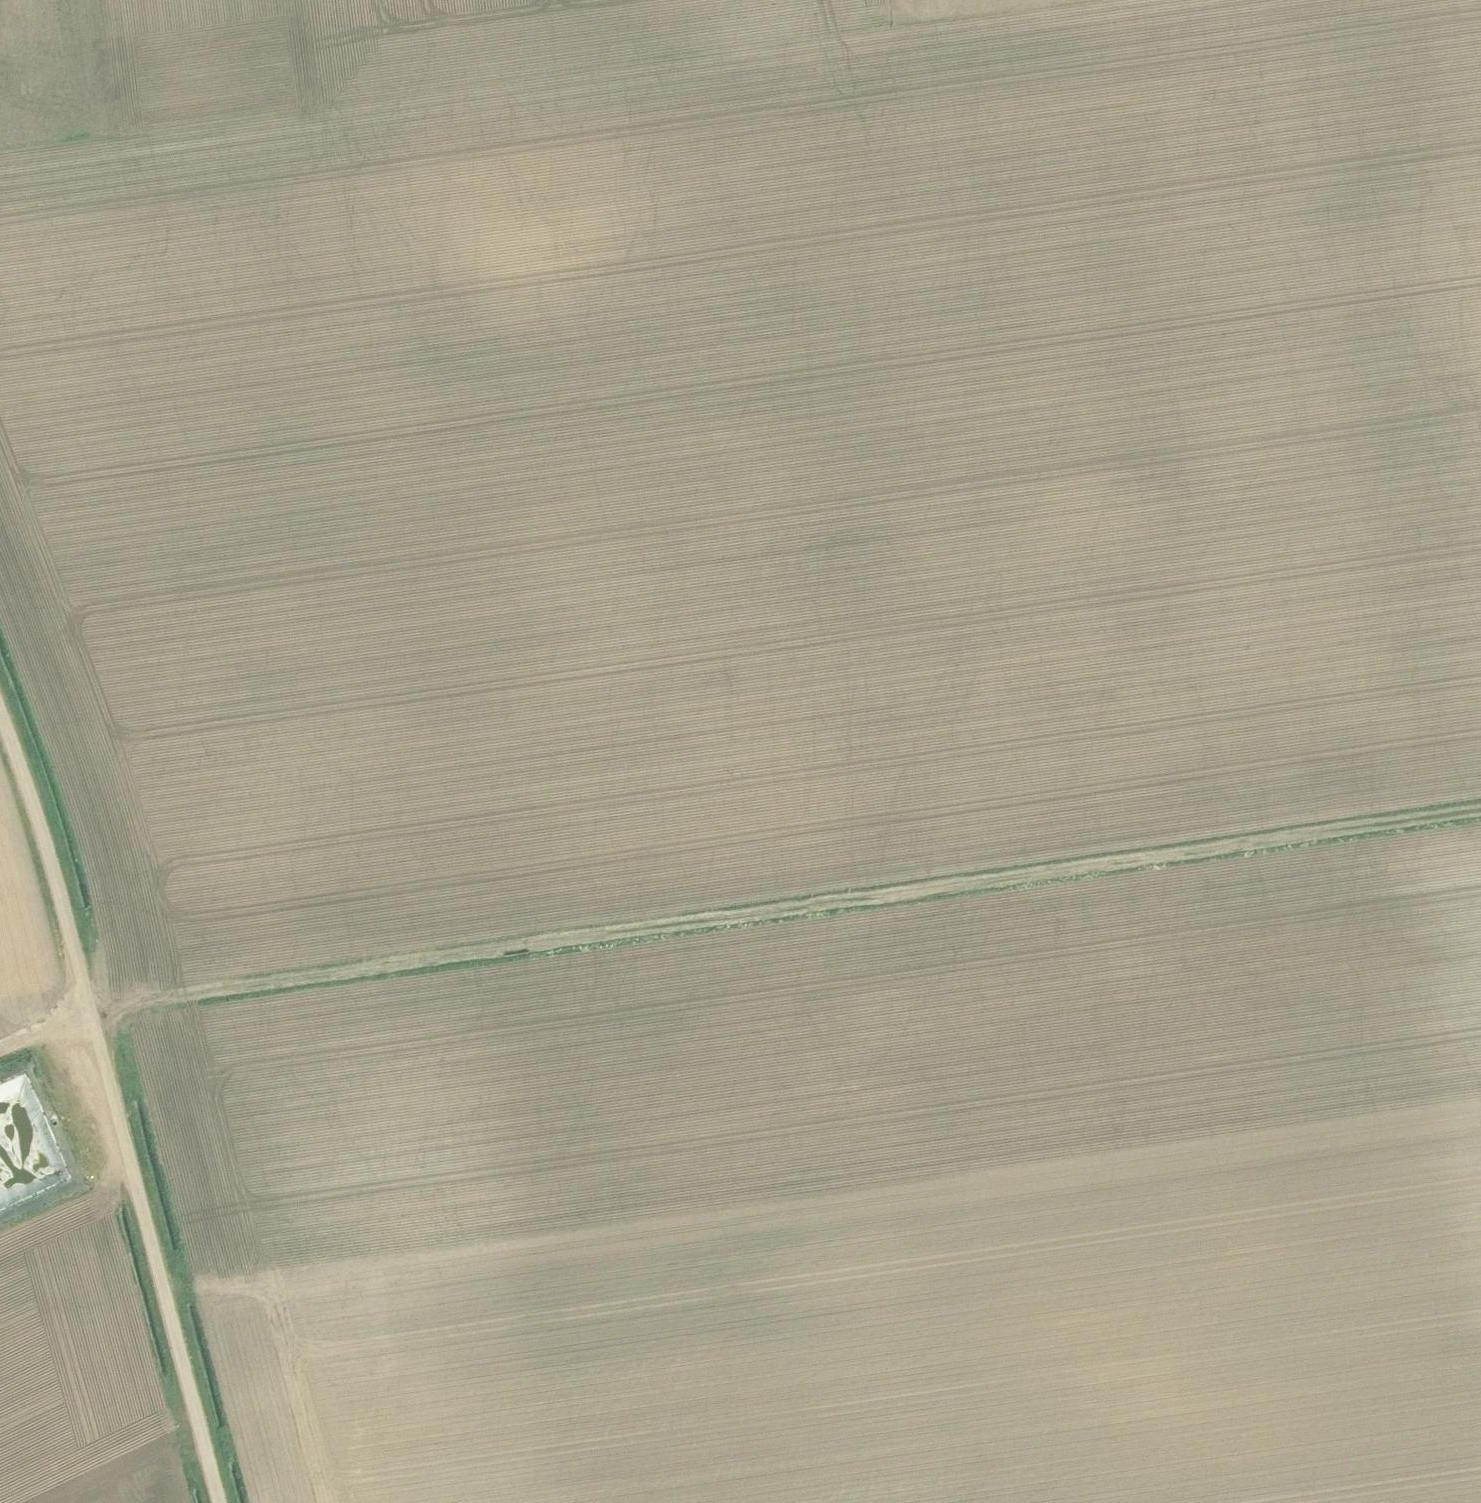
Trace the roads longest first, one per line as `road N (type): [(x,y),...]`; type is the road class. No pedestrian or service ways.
road 1 (unclassified): [(220,1502),(90,1009),(0,706)]

